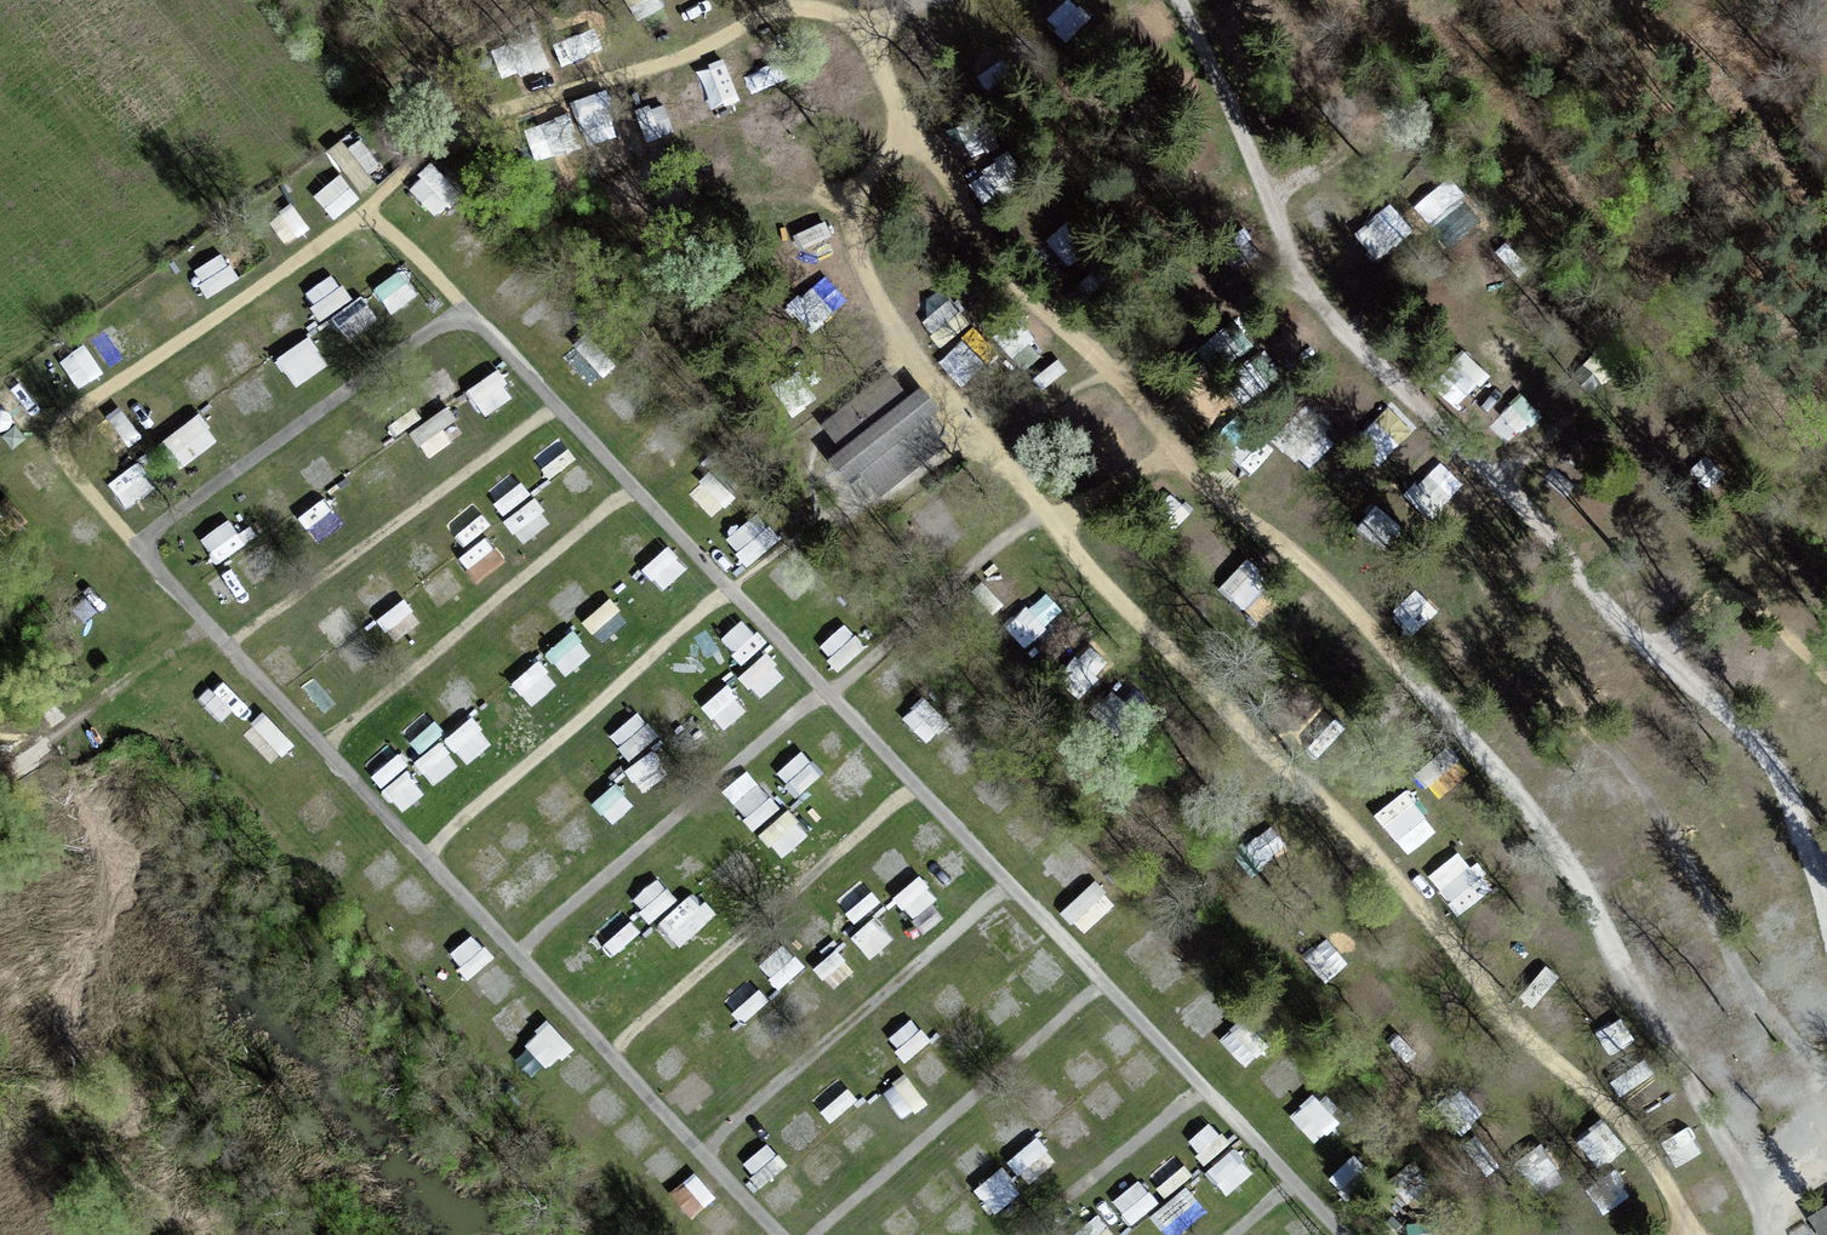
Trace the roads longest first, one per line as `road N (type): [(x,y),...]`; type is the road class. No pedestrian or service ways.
road 1 (track): [(505,0),(373,93)]

